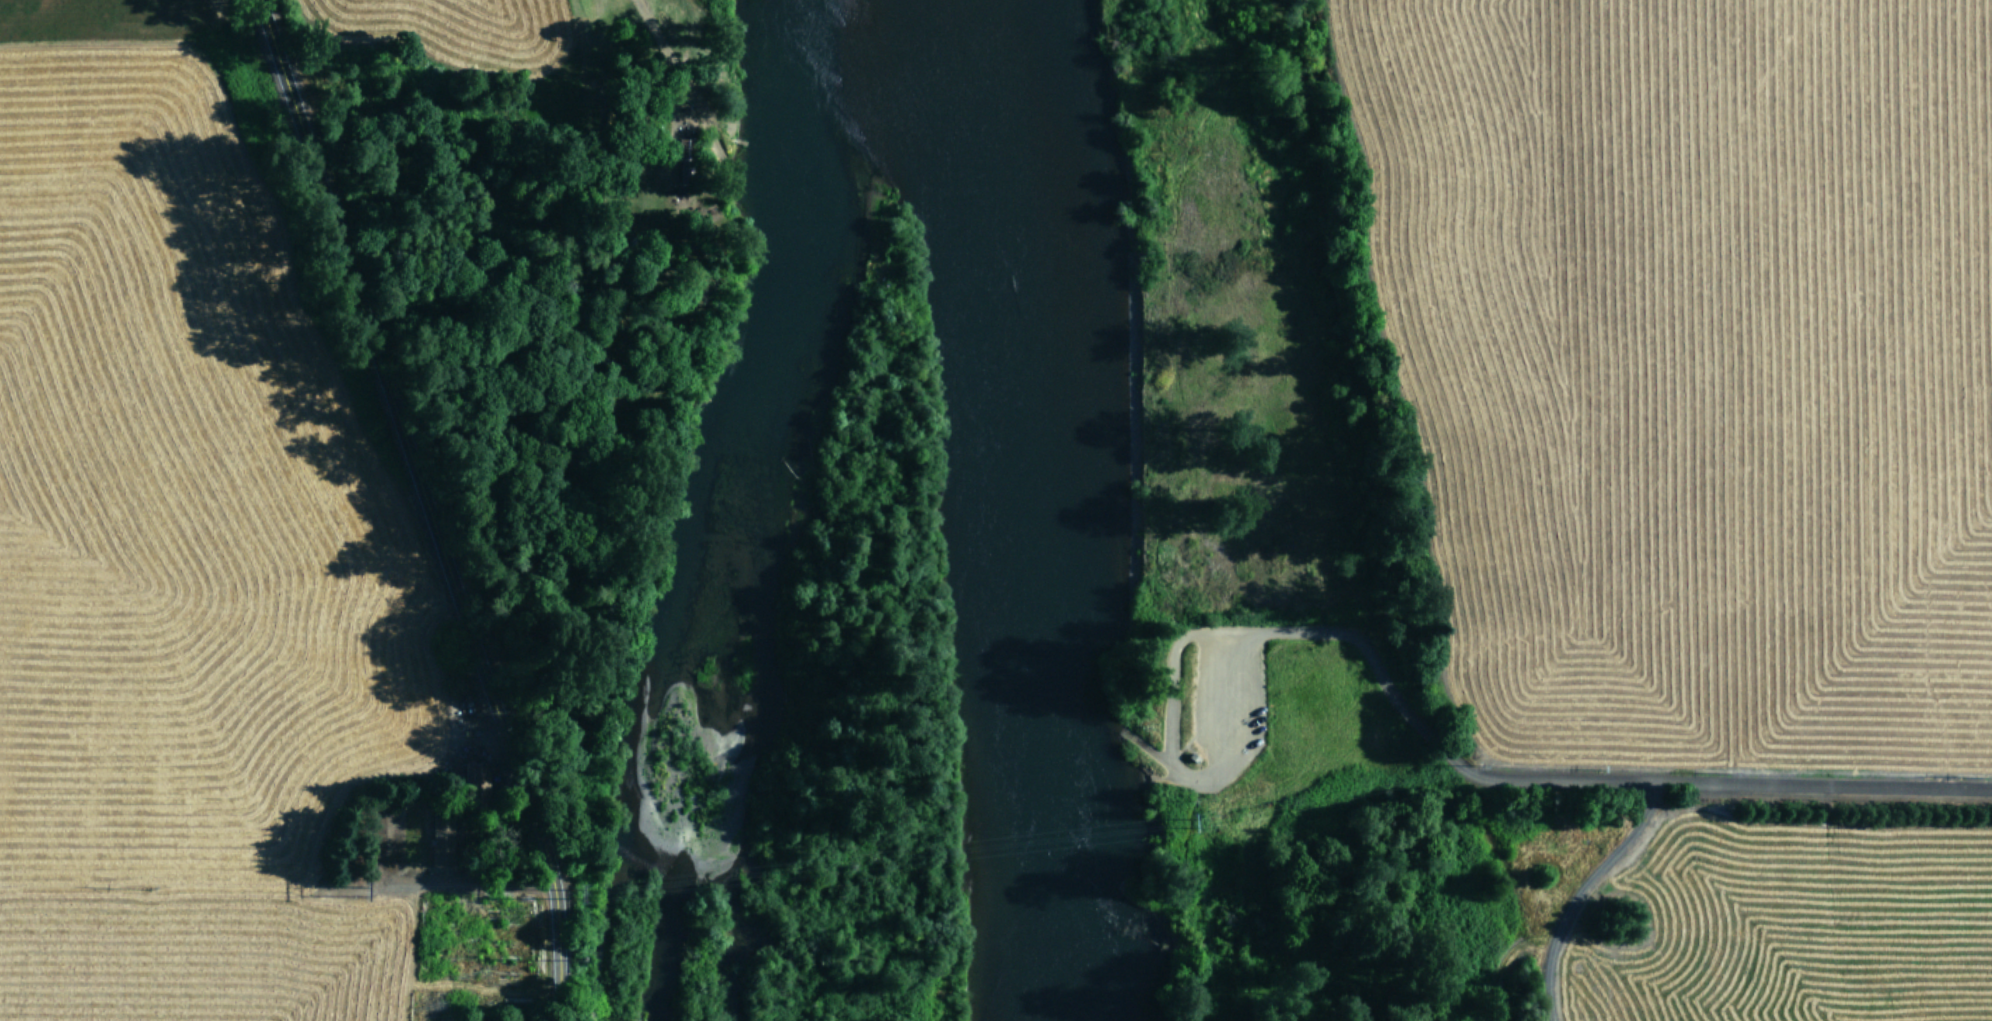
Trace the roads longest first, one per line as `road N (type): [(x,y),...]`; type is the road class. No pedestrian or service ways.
road 1 (residential): [(259,0),(536,814),(556,907),(561,1020)]
road 2 (tertiary): [(1194,786),(1254,822),(1325,905),(1396,899),(1450,810),(1497,768),(1991,781)]

